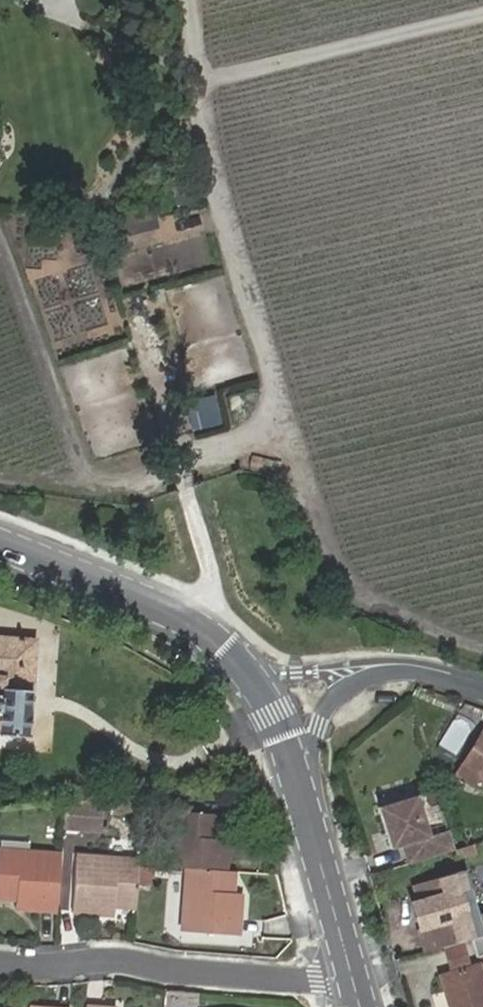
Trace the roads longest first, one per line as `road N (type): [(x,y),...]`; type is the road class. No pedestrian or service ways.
road 1 (secondary): [(301,790),(287,740),(257,686),(200,628),(0,544)]
road 2 (residential): [(0,958),(319,979),(352,971)]
road 3 (track): [(283,416),(349,594),(482,650)]
road 4 (track): [(482,13),(200,82)]
road 5 (unclassified): [(301,790),(319,724),(361,679),(412,671),(482,688)]
road 6 (track): [(90,486),(0,251)]
road 7 (secondary): [(352,971),(301,790)]
road 8 (track): [(0,475),(100,487),(181,465)]

